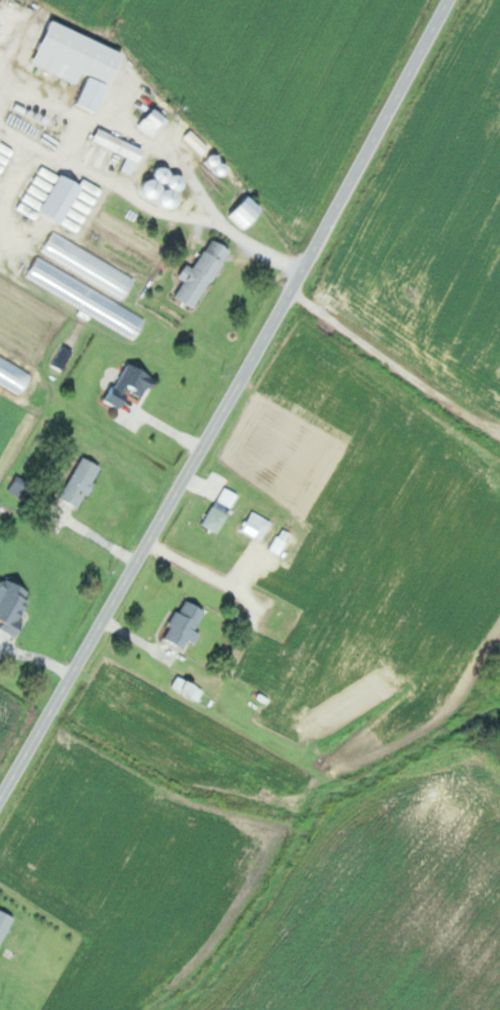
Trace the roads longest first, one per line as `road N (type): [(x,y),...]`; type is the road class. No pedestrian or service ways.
road 1 (residential): [(0,801),(446,0)]
road 2 (residential): [(291,288),(487,427)]

